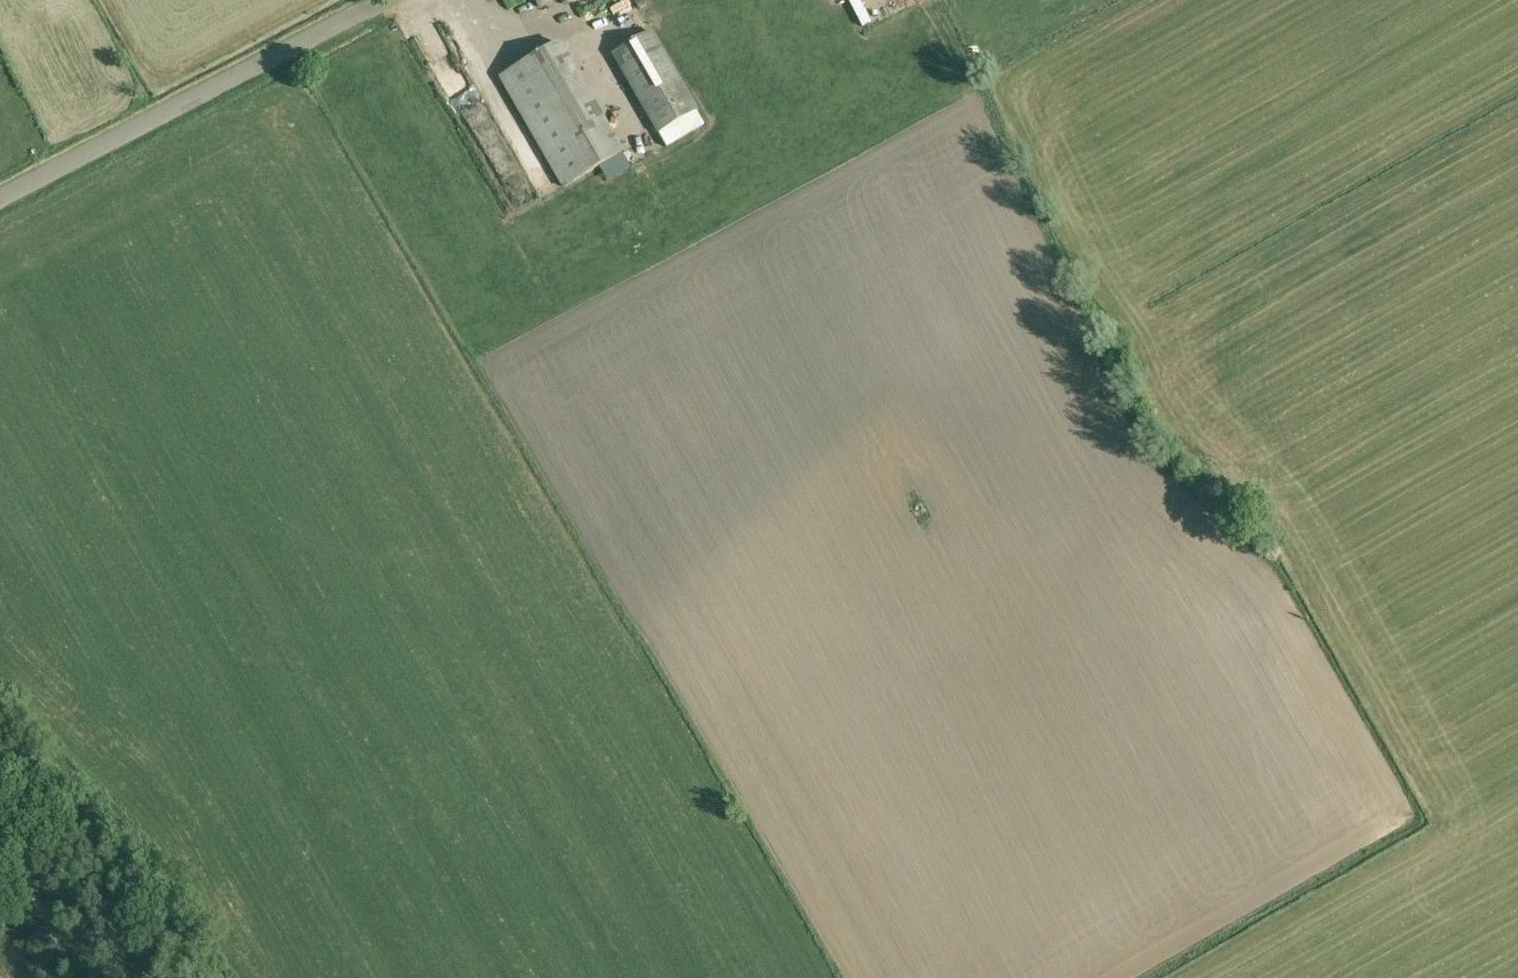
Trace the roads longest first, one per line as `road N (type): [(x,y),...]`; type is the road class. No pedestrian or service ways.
road 1 (unclassified): [(0,199),(388,0)]
road 2 (track): [(148,977),(187,871),(0,669)]

